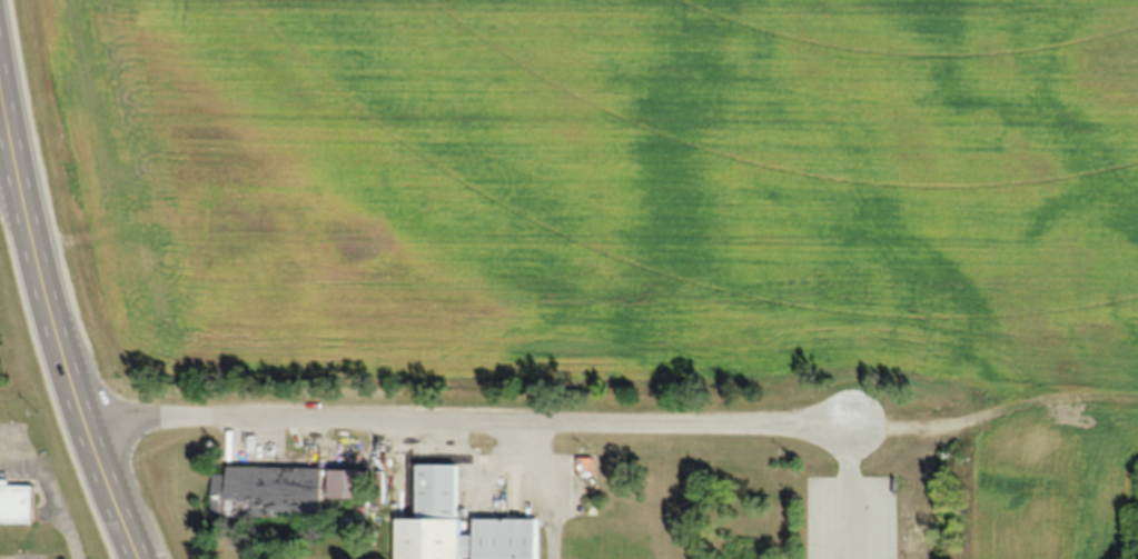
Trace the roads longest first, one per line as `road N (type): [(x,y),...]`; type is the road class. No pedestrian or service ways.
road 1 (residential): [(88,420),(854,432)]
road 2 (primary): [(141,558),(88,420),(17,144),(0,46)]
road 3 (track): [(1137,404),(1059,399),(854,432)]

